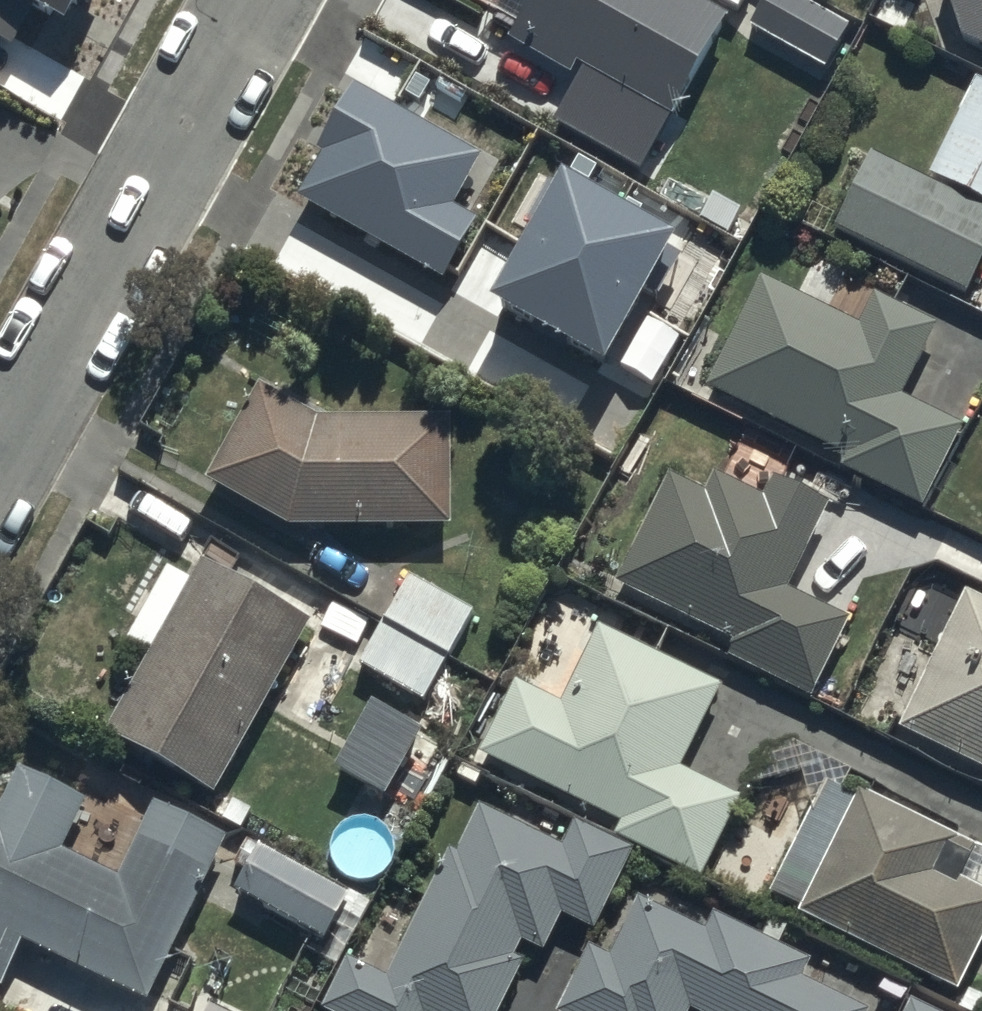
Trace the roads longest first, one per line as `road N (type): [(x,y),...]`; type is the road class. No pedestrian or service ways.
road 1 (residential): [(259,0),(0,445)]

